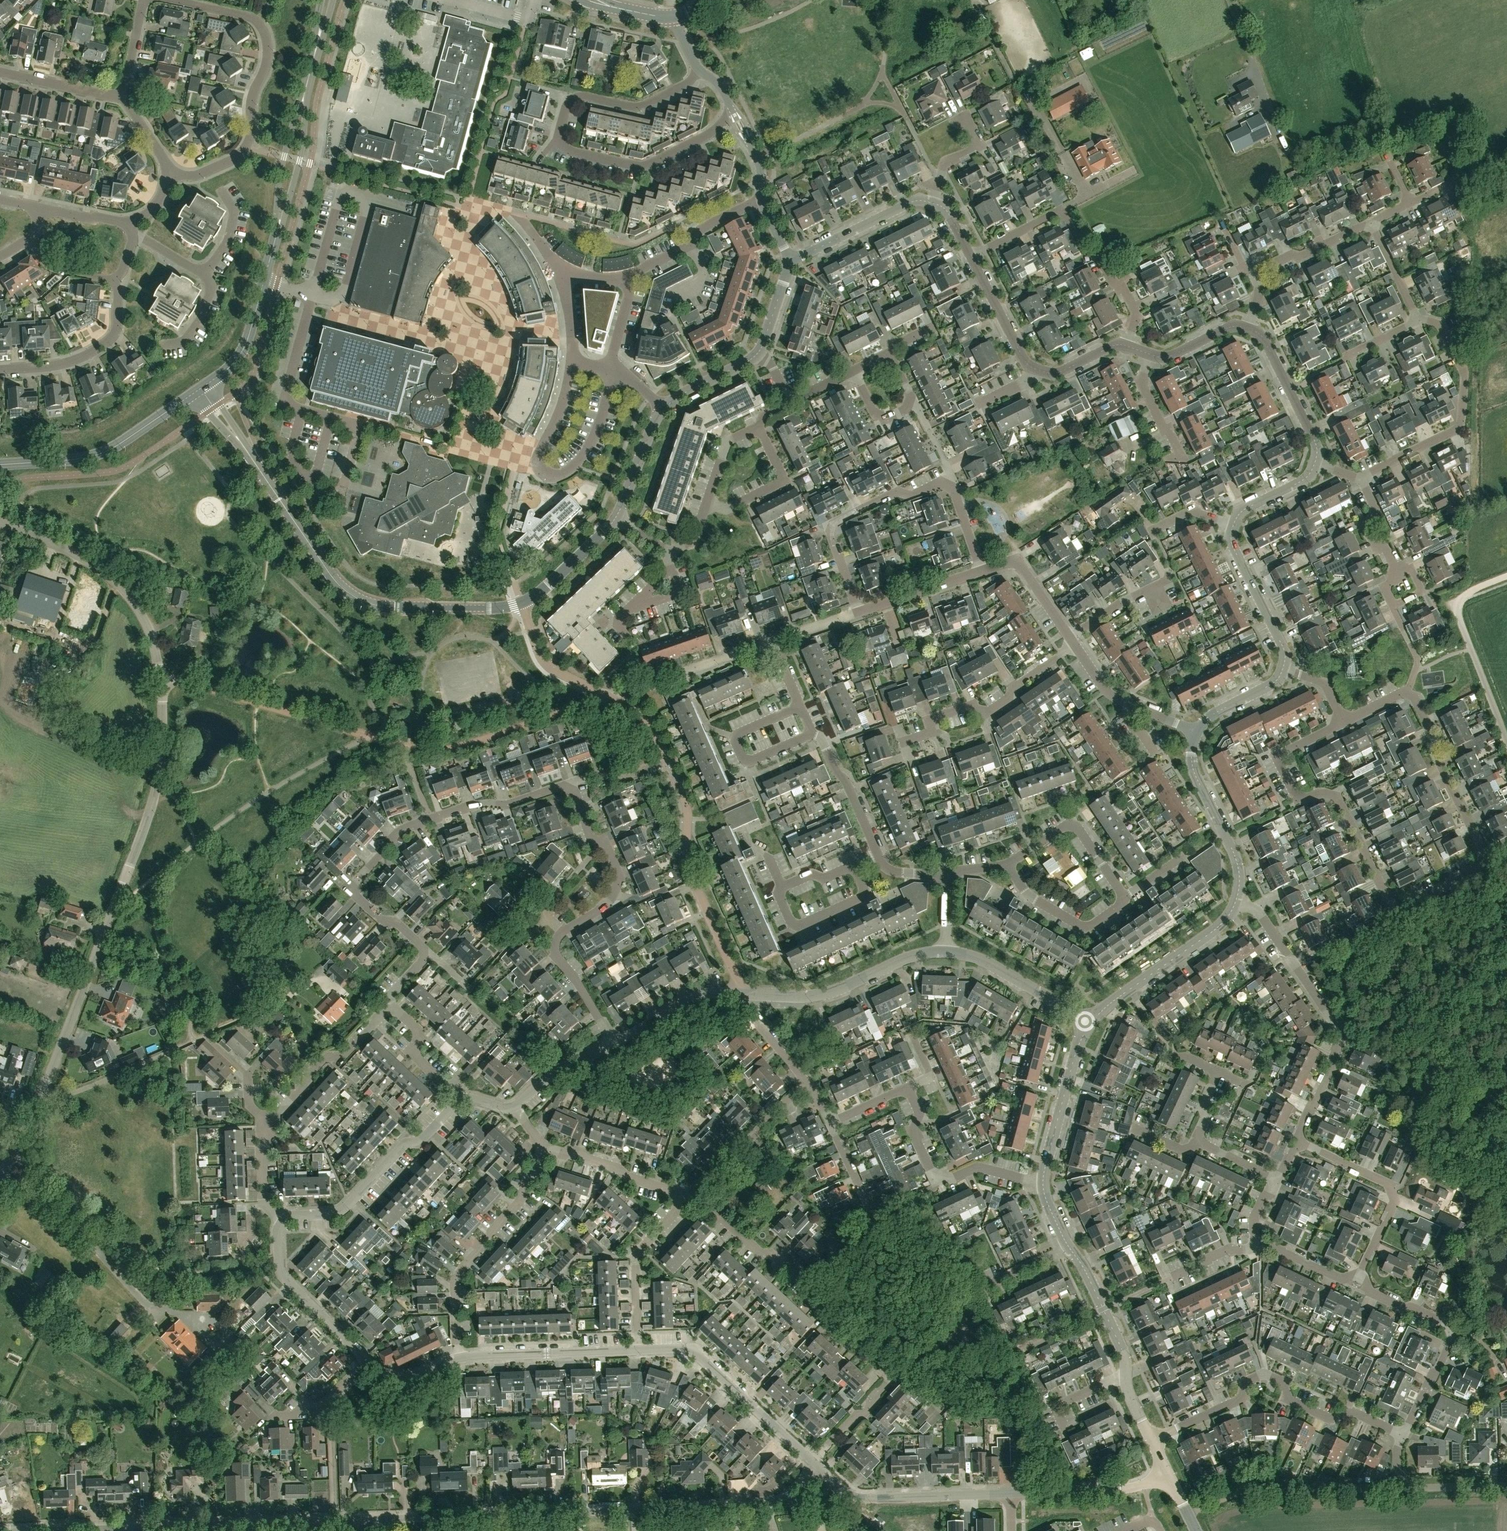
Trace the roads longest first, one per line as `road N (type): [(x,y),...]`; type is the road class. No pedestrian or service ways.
road 1 (residential): [(1343,720),(1288,750),(1281,765),(1300,797),(1337,797),(1391,904),(1406,908),(1485,859),(1433,734),(1407,694)]
road 2 (residential): [(370,1520),(755,1506),(783,1497),(816,1465)]
road 3 (unclassified): [(41,1095),(148,815),(161,761),(162,681)]
road 4 (residential): [(601,843),(575,792),(563,786),(402,828),(355,893),(423,952)]
road 5 (residential): [(812,1461),(898,1371),(866,1342),(855,1343),(804,1293),(801,1280),(703,1199)]
road 6 (tertiary): [(262,473),(353,596),(396,608),(522,603)]
road 7 (residential): [(859,613),(830,532),(889,493),(913,495),(941,483),(953,489),(982,571)]
road 8 (residential): [(1152,1440),(1240,1400),(1245,1383),(1264,1374),(1284,1382),(1286,1400),(1331,1419),(1351,1412),(1403,1435)]
road 9 (residential): [(176,0),(254,19),(268,53),(242,152),(197,176),(172,175)]
road 10 (residential): [(1298,1140),(1341,1032),(1257,910),(1236,903)]
road 11 (residential): [(1128,346),(1138,315),(1067,216),(1055,213),(971,257)]
road 12 (unclassified): [(162,681),(193,683),(409,748)]
road 13 (residential): [(115,1528),(370,1520)]
road 14 (residential): [(573,362),(540,453),(548,474),(567,471),(587,451),(616,372)]
road 15 (residential): [(1418,321),(1440,324),(1464,371),(1461,426),(1360,478)]
road 16 (residential): [(457,1359),(455,1284),(462,1267),(521,1198),(542,1144)]
road 17 (unclassified): [(162,681),(148,628),(121,587),(79,556),(0,523)]
road 18 (residential): [(1403,1435),(1452,1335),(1442,1320),(1371,1293),(1359,1276)]
road 19 (residential): [(677,782),(687,809),(688,867),(743,994)]
road 20 (residential): [(284,1219),(345,1208),(404,1145),(419,1141),(463,1099)]
road 21 (residential): [(812,1461),(696,1354),(639,1350)]
road 22 (track): [(1188,1514),(1245,1492),(1398,1488)]
road 23 (residential): [(743,994),(819,995),(913,955),(945,951)]
road 24 (residential): [(901,743),(927,734),(935,718),(968,706),(989,711),(1074,644)]
road 25 (tertiary): [(0,465),(102,453),(192,394)]
road 26 (residential): [(1044,1184),(979,1167),(954,1178),(937,1175),(917,1141),(919,1112),(908,1087)]
road 27 (residential): [(1011,1494),(864,1499),(816,1465)]
road 28 (residential): [(1359,1276),(1391,1213),(1389,1185),(1298,1140)]
road 29 (residential): [(731,107),(712,132),(645,166),(572,152),(561,140)]
road 30 (tertiary): [(1084,1023),(1221,925),(1236,903)]
road 31 (residential): [(639,1350),(457,1359)]
road 32 (residential): [(561,140),(566,109),(577,97),(641,106),(699,69)]
road 33 (tertiary): [(1236,903),(1236,857),(1193,764),(1197,732)]
road 34 (residential): [(0,370),(67,363),(106,343),(117,325),(113,279)]
road 35 (residential): [(366,1360),(282,1274),(284,1219)]
road 36 (unclassified): [(350,422),(288,397),(313,294)]
road 37 (residential): [(271,1123),(323,1061),(348,1053),(390,1010)]
road 38 (tertiary): [(1044,1184),(1084,1023)]
road 39 (unclassified): [(194,1041),(83,1089),(41,1095)]
road 40 (residential): [(1125,897),(1073,826),(1008,864)]
road 41 (residential): [(800,707),(743,731),(737,744),(751,760),(809,732)]
road 42 (residential): [(703,1199),(708,1181),(807,1080)]
road 43 (residential): [(1167,1474),(1128,1488),(1011,1494)]
road 44 (residential): [(945,951),(994,965),(1084,1023)]
road 45 (tertiary): [(1283,669),(1284,651),(1232,543),(1234,525)]
road 46 (tertiary): [(791,261),(911,202),(933,203)]
road 47 (tertiary): [(1315,462),(1316,444),(1288,386),(1263,337),(1248,328)]
road 48 (residential): [(1125,897),(1093,926),(1078,925),(1027,895),(1008,864)]
road 49 (residential): [(628,276),(761,199)]
road 50 (residential): [(859,613),(715,660)]
road 51 (unclassified): [(1506,740),(1459,600)]
road 52 (residential): [(681,1193),(542,1144)]
road 53 (tertiary): [(276,236),(300,161),(304,95)]
road 54 (tertiary): [(304,95),(278,183),(276,236)]
road 55 (residential): [(854,866),(862,896),(803,924),(791,921),(782,887)]
road 56 (residential): [(878,855),(844,778),(820,737),(809,732)]
road 57 (tertiary): [(1126,1377),(1121,1345),(1069,1248)]
road 58 (residential): [(706,505),(726,510),(779,483),(782,475),(758,427)]
road 59 (residential): [(615,1043),(698,995),(743,994)]
road 60 (residential): [(608,696),(544,663),(522,603)]
road 61 (residential): [(982,571),(859,613)]
road 62 (tertiary): [(522,603),(617,516)]
road 63 (residential): [(615,1043),(558,957),(563,932)]
road 64 (tertiary): [(1035,368),(971,257)]
road 65 (residential): [(1070,637),(1020,565),(982,571)]
road 66 (residential): [(1257,276),(1371,223)]
road 67 (residential): [(122,97),(0,72)]
road 68 (residential): [(390,1010),(417,1030),(420,1060),(463,1099)]
road 69 (residential): [(563,932),(615,892),(620,878),(601,843)]
road 70 (residential): [(514,1107),(615,1043)]

